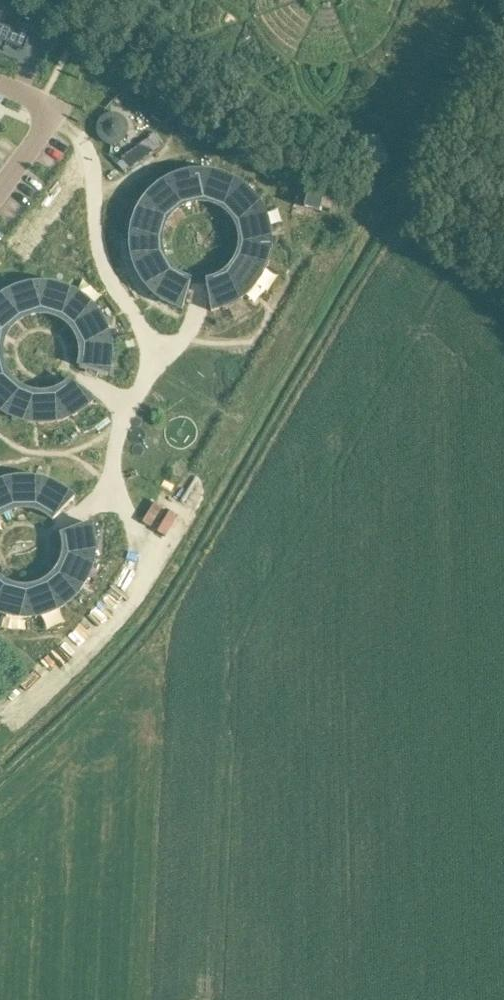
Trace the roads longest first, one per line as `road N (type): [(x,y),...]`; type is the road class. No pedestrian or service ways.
road 1 (residential): [(46,111),(92,157),(109,267),(148,338),(151,367),(116,461),(135,538),(132,568),(0,715)]

